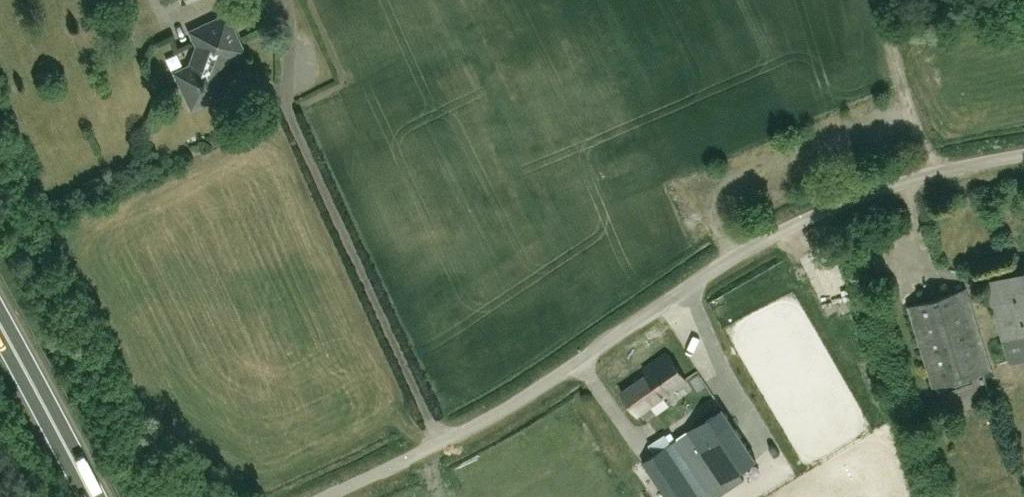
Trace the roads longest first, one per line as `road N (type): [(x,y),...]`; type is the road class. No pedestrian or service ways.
road 1 (unclassified): [(342,487),(496,416),(819,215),(929,176),(1023,157)]
road 2 (trunk): [(93,496),(0,323)]

